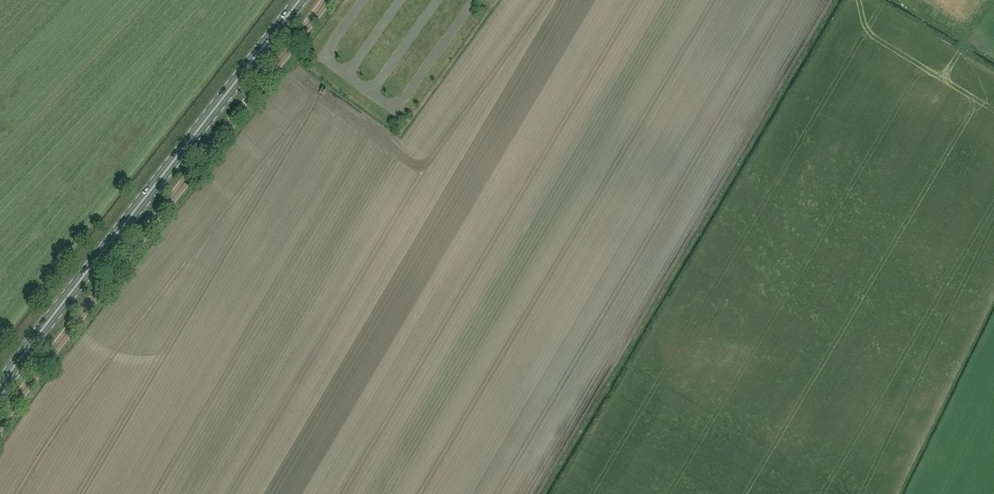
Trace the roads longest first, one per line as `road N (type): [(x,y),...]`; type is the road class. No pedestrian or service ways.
road 1 (unclassified): [(0,425),(321,0)]
road 2 (primary): [(0,387),(299,0)]

